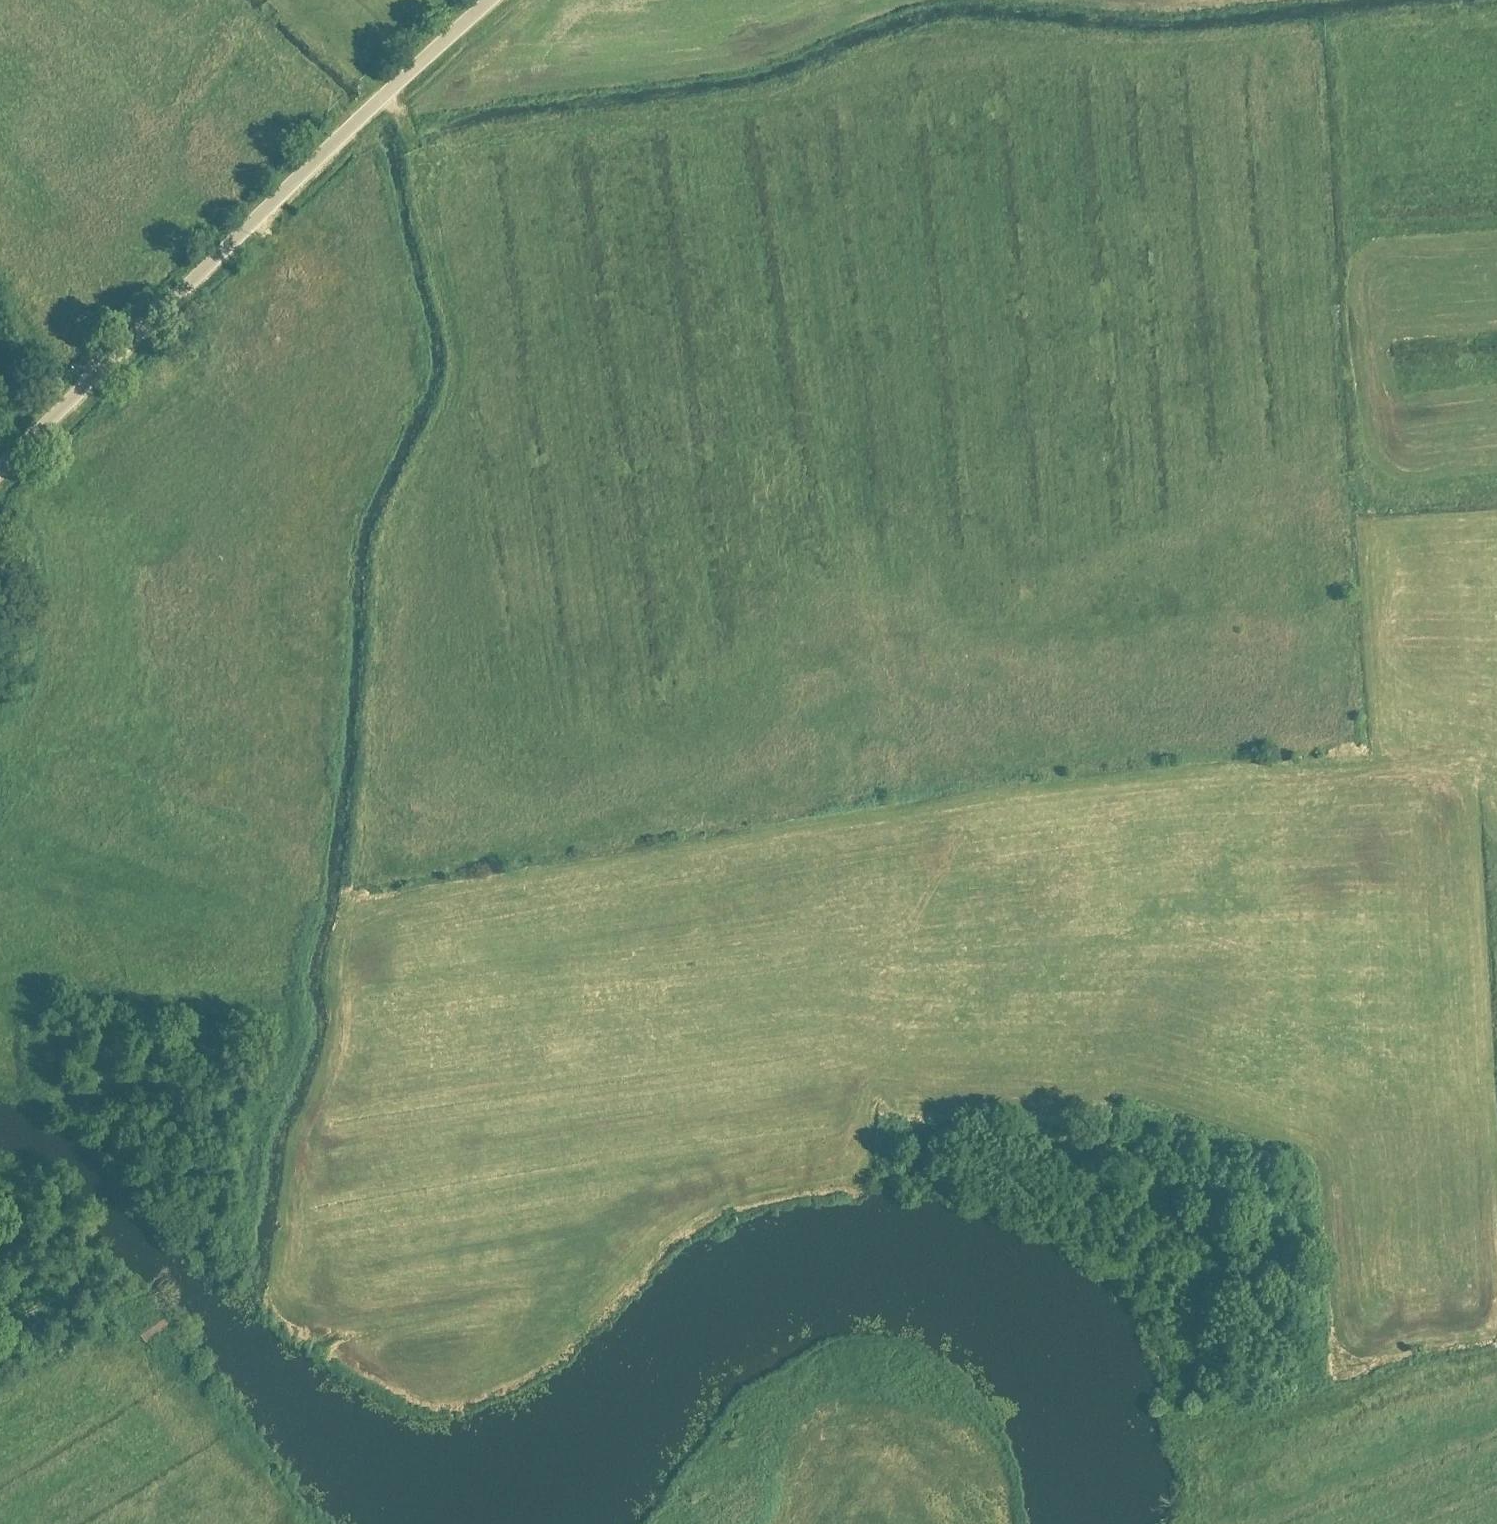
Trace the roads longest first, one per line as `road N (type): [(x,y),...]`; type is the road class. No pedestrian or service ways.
road 1 (unclassified): [(0,468),(491,0)]

